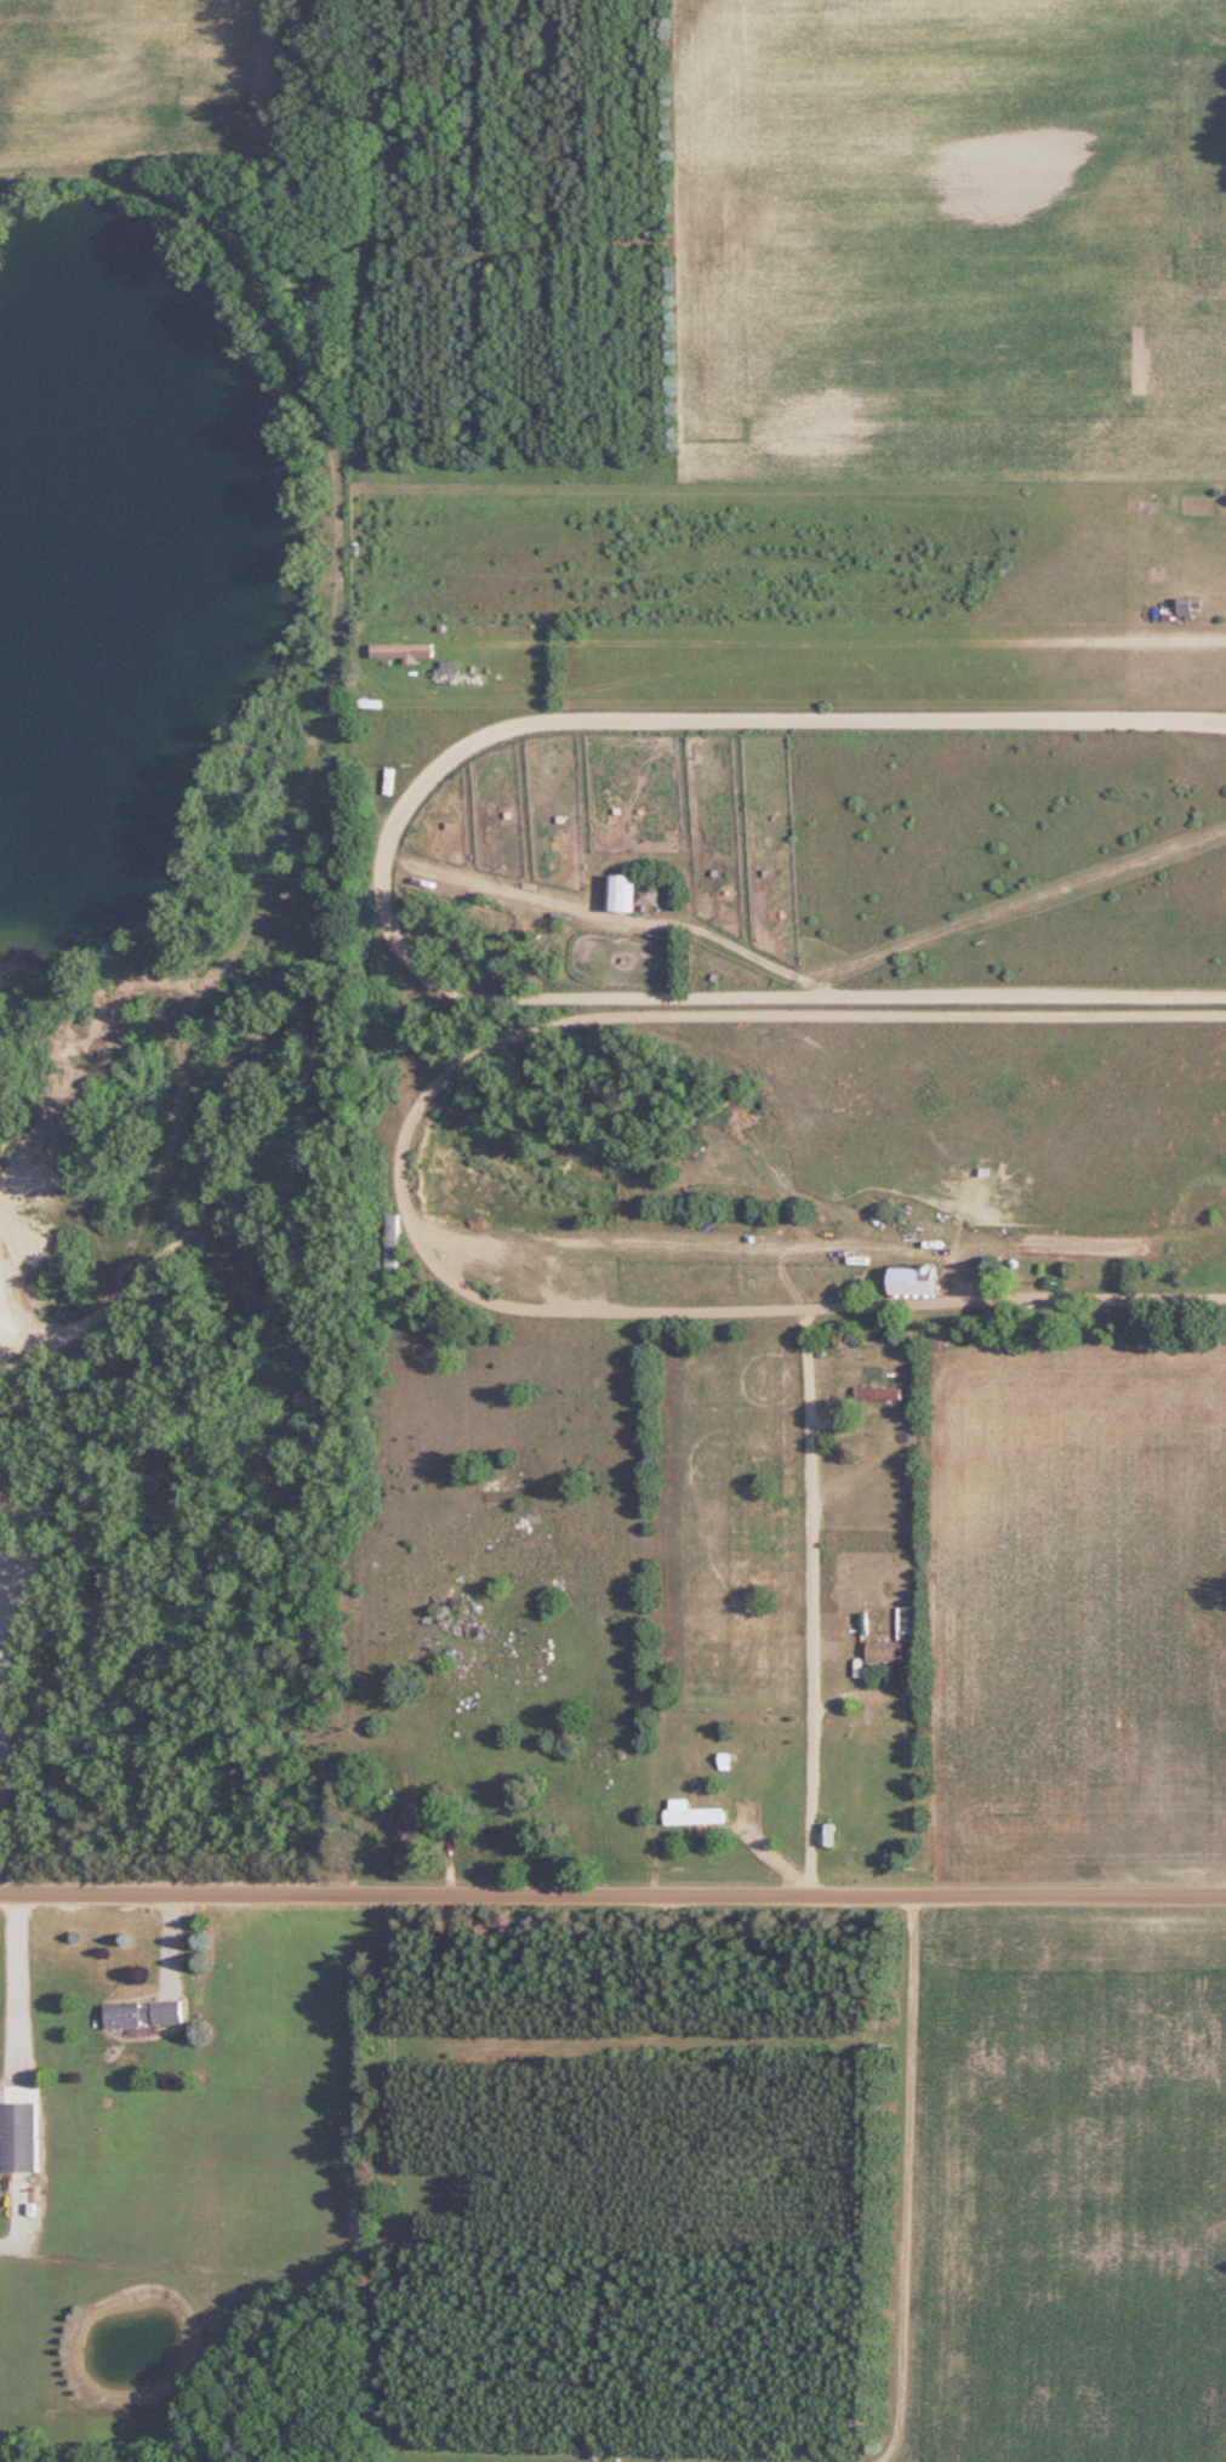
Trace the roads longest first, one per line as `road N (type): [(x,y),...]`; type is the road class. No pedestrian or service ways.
road 1 (residential): [(1225,1894),(0,1899)]

